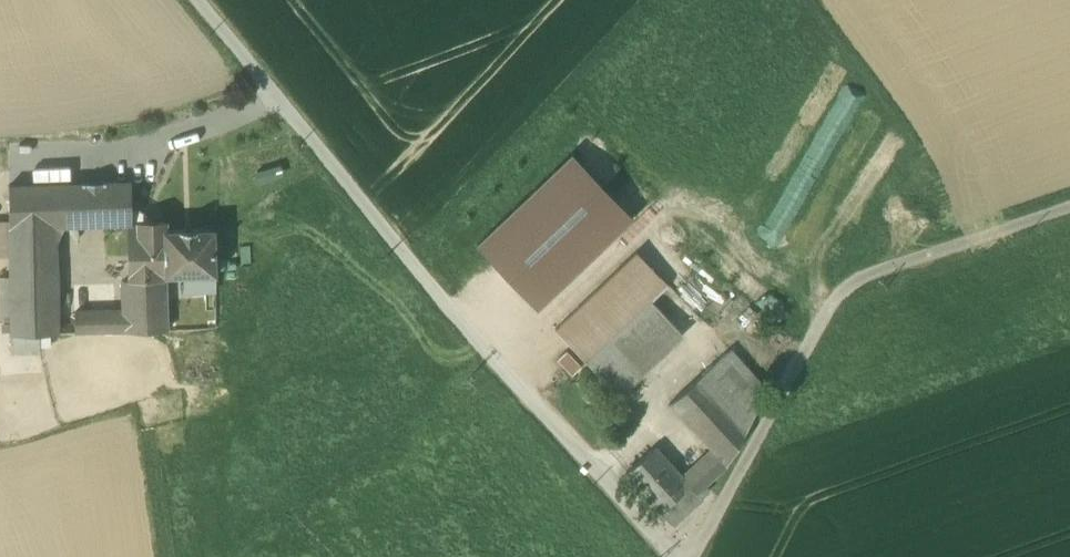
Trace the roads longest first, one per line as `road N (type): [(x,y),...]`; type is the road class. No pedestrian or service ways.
road 1 (unclassified): [(669,556),(423,278),(195,0)]
road 2 (unclassified): [(699,556),(841,288),(1069,206)]

